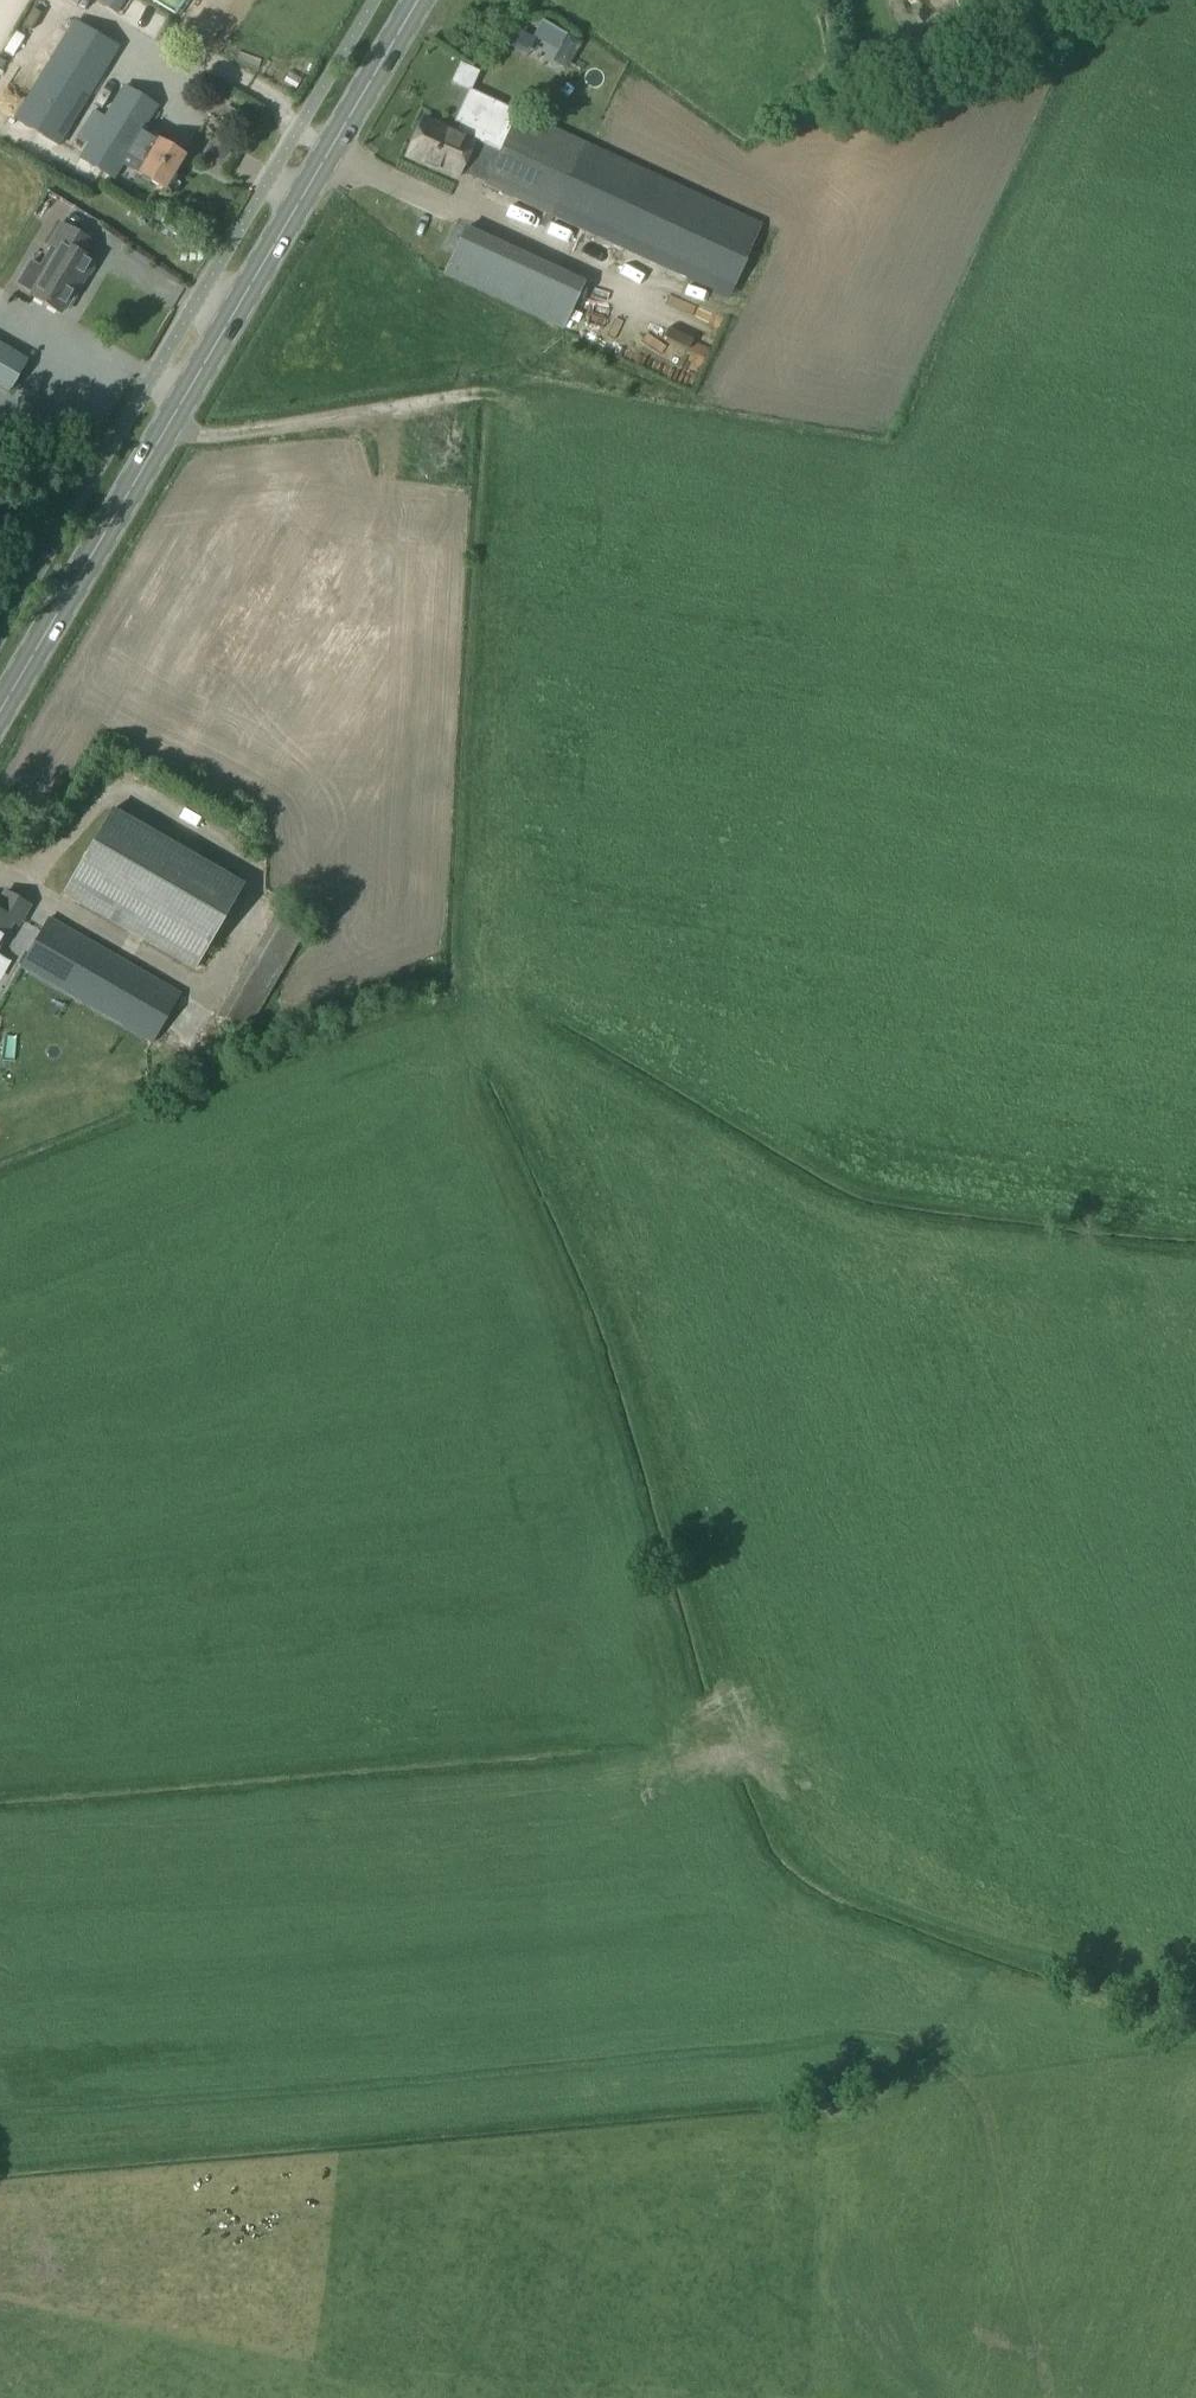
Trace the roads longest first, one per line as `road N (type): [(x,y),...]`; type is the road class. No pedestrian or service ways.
road 1 (primary): [(0,715),(421,0)]

